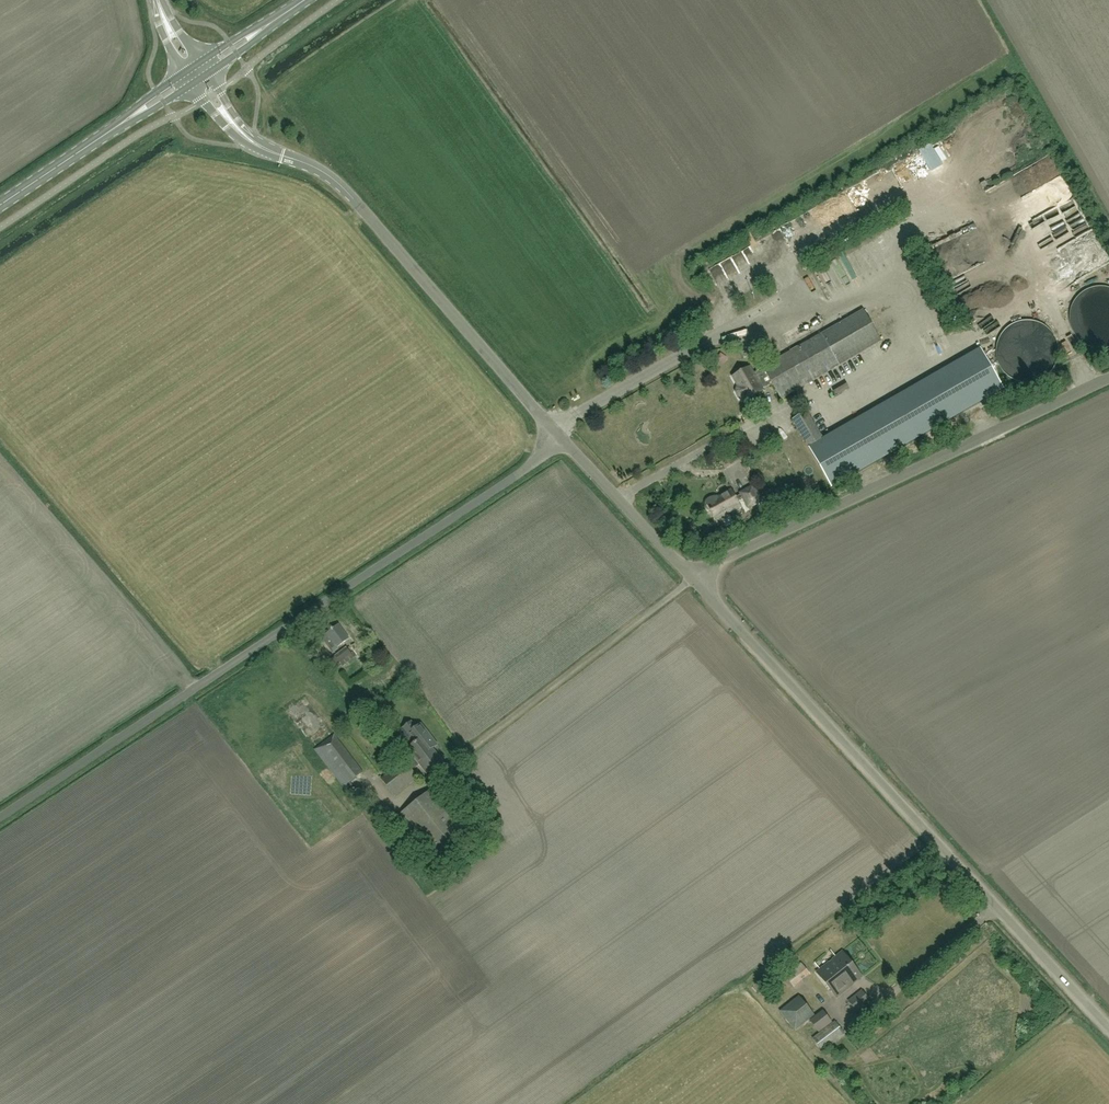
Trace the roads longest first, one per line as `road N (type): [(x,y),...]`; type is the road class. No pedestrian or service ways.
road 1 (unclassified): [(0,817),(560,437)]
road 2 (unclassified): [(1108,1025),(690,572)]
road 3 (unclassified): [(690,572),(1108,377)]
road 4 (unclassified): [(560,437),(333,180),(272,153)]
road 5 (unclassified): [(690,572),(560,437)]
road 6 (secondary): [(119,125),(0,204)]

